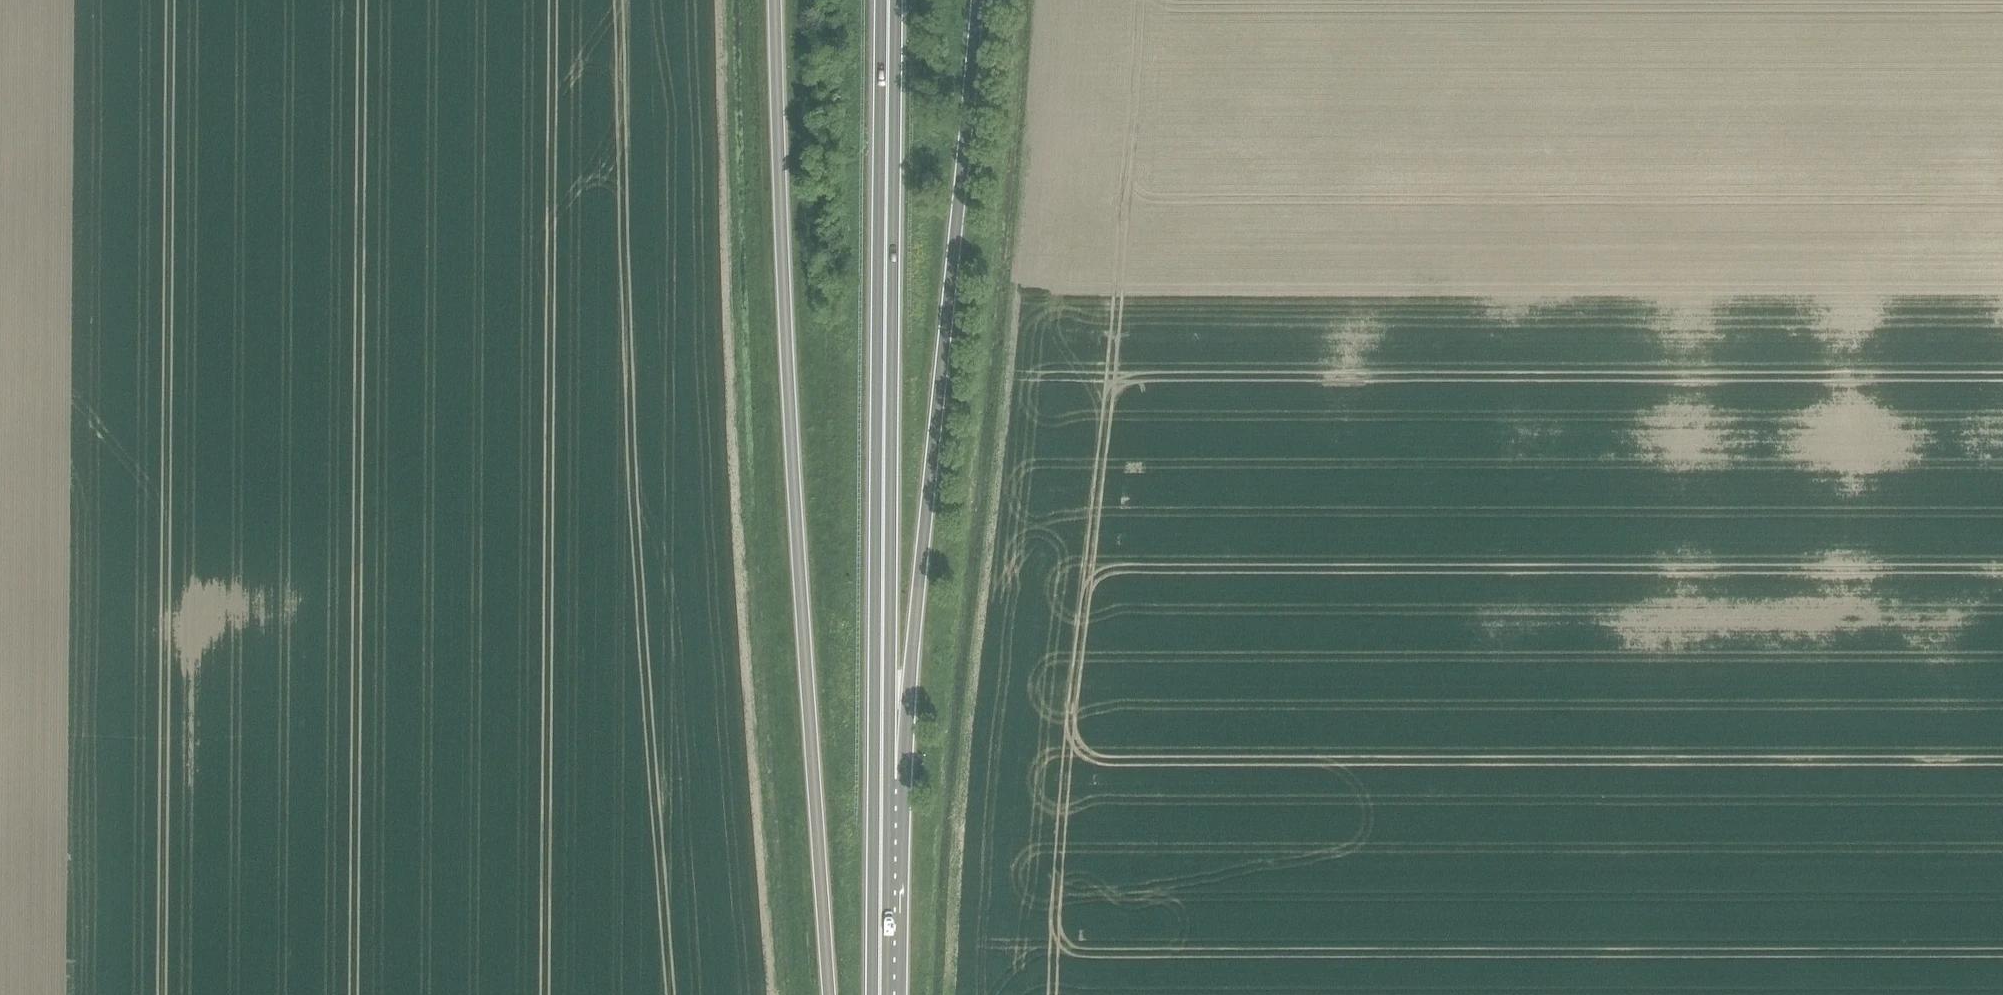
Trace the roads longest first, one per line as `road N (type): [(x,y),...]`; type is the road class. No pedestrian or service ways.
road 1 (trunk): [(775,0),(776,460),(834,994)]
road 2 (trunk): [(883,775),(913,651),(977,0)]
road 3 (trunk): [(883,775),(889,0)]
road 4 (trunk): [(881,994),(883,775)]

